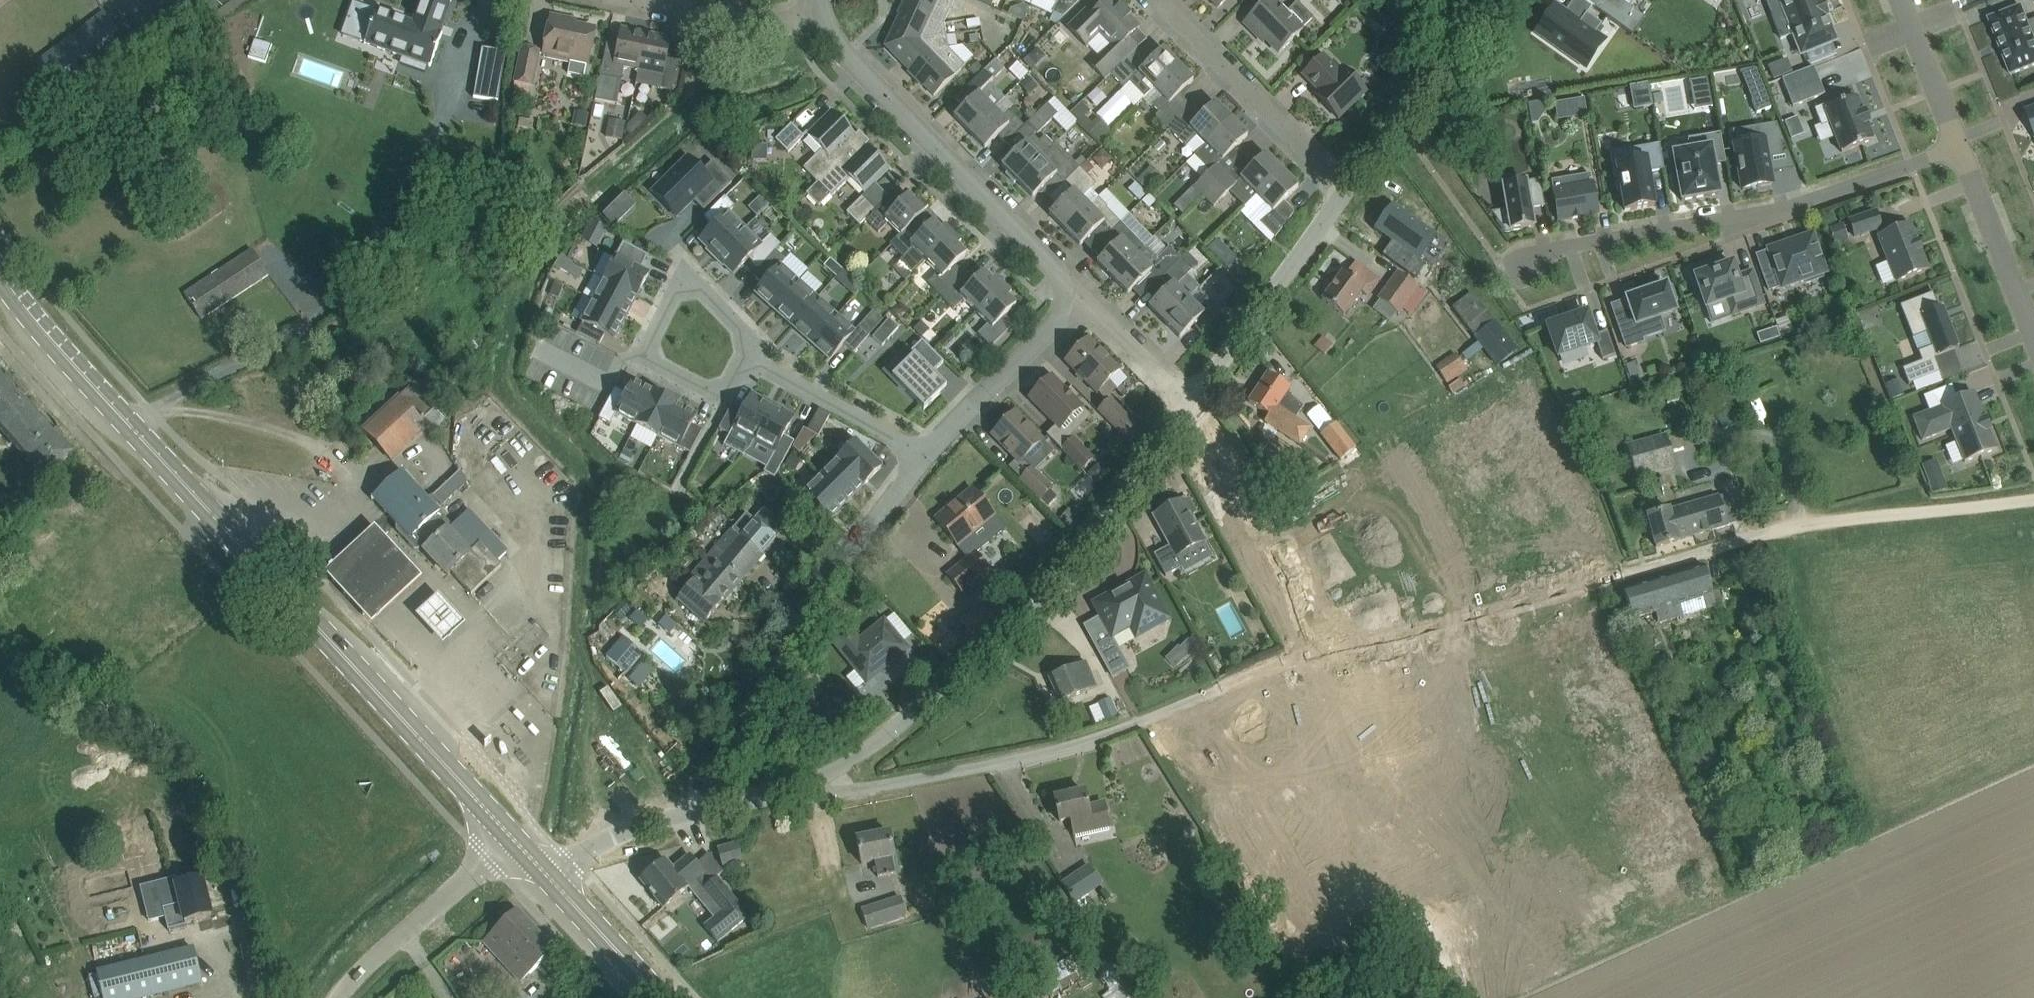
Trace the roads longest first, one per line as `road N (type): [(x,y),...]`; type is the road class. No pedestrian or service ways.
road 1 (unclassified): [(799,789),(867,789),(1086,742),(1339,651),(1777,530)]
road 2 (primary): [(516,841),(0,274)]
road 3 (unclassified): [(799,789),(989,661),(1053,600),(1190,404)]
road 4 (residential): [(1526,264),(1559,248),(1808,202),(1961,146)]
road 5 (residential): [(1068,307),(1061,280),(844,52),(824,9)]
road 6 (residential): [(726,740),(919,453)]
road 7 (track): [(1339,651),(1261,495),(1190,404)]
road 8 (residential): [(1349,191),(1158,0)]
road 9 (unclassified): [(549,876),(571,858),(666,818),(799,789)]
road 10 (unclassified): [(1190,404),(1349,191)]
road 11 (track): [(1777,530),(2033,497)]
road 12 (residential): [(740,358),(736,324),(701,292),(674,294),(647,355),(720,392)]
road 13 (unclassified): [(1349,191),(1491,0)]
road 14 (unclassified): [(341,997),(376,958),(516,841)]
road 15 (residential): [(919,453),(1068,307)]
road 16 (residential): [(919,453),(740,358)]
road 17 (residential): [(1961,146),(2033,332)]
road 18 (primary): [(662,997),(549,876)]
road 19 (residential): [(824,9),(750,14),(663,0)]
road 20 (residential): [(1190,404),(1093,312),(1068,307)]
road 21 (residential): [(1903,0),(1961,146)]

